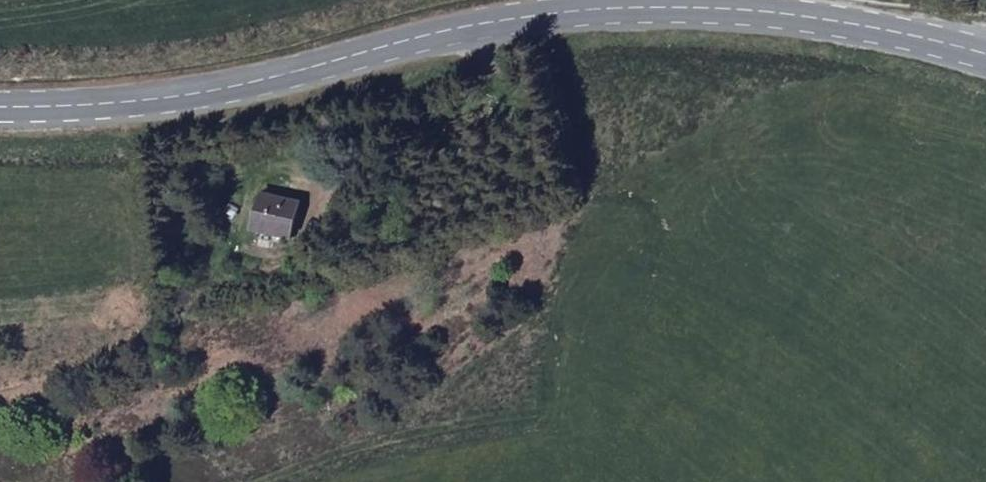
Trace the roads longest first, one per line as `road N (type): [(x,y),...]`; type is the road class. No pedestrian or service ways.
road 1 (secondary): [(0,113),(102,114),(660,6),(809,9),(985,52)]
road 2 (track): [(734,5),(639,92),(525,323),(382,427),(260,481)]

